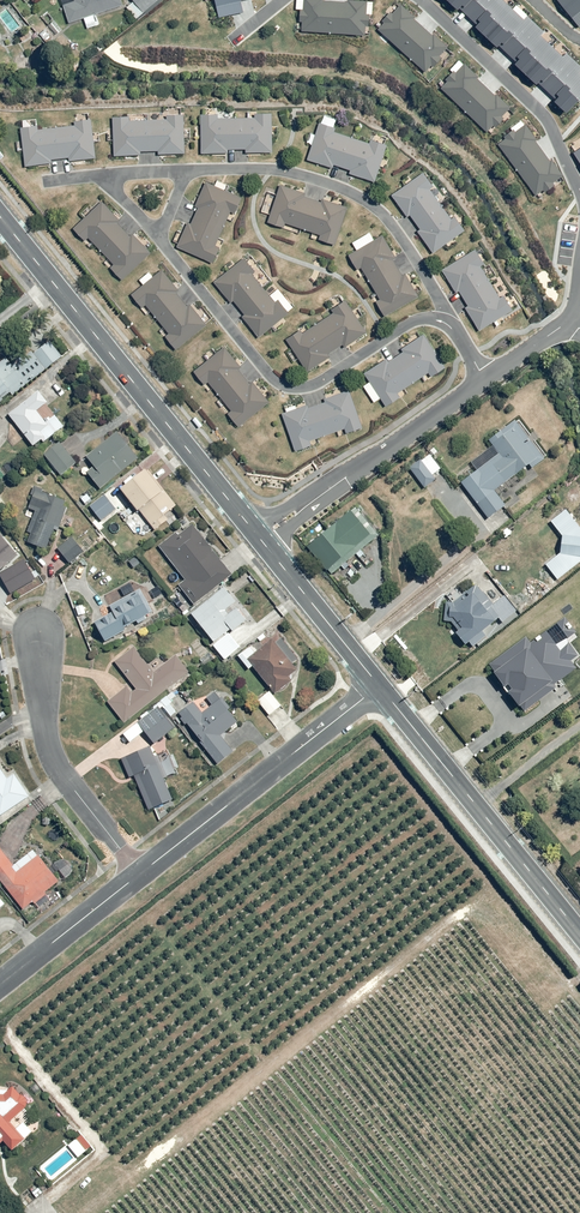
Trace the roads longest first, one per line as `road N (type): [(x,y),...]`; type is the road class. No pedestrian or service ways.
road 1 (tertiary): [(0,217),(261,540)]
road 2 (residential): [(261,540),(568,321)]
road 3 (tertiary): [(380,687),(579,934)]
road 4 (residential): [(140,875),(380,687)]
road 5 (residential): [(38,633),(50,752),(140,875)]
road 6 (tertiary): [(261,540),(380,687)]
road 7 (residential): [(0,984),(140,875)]

